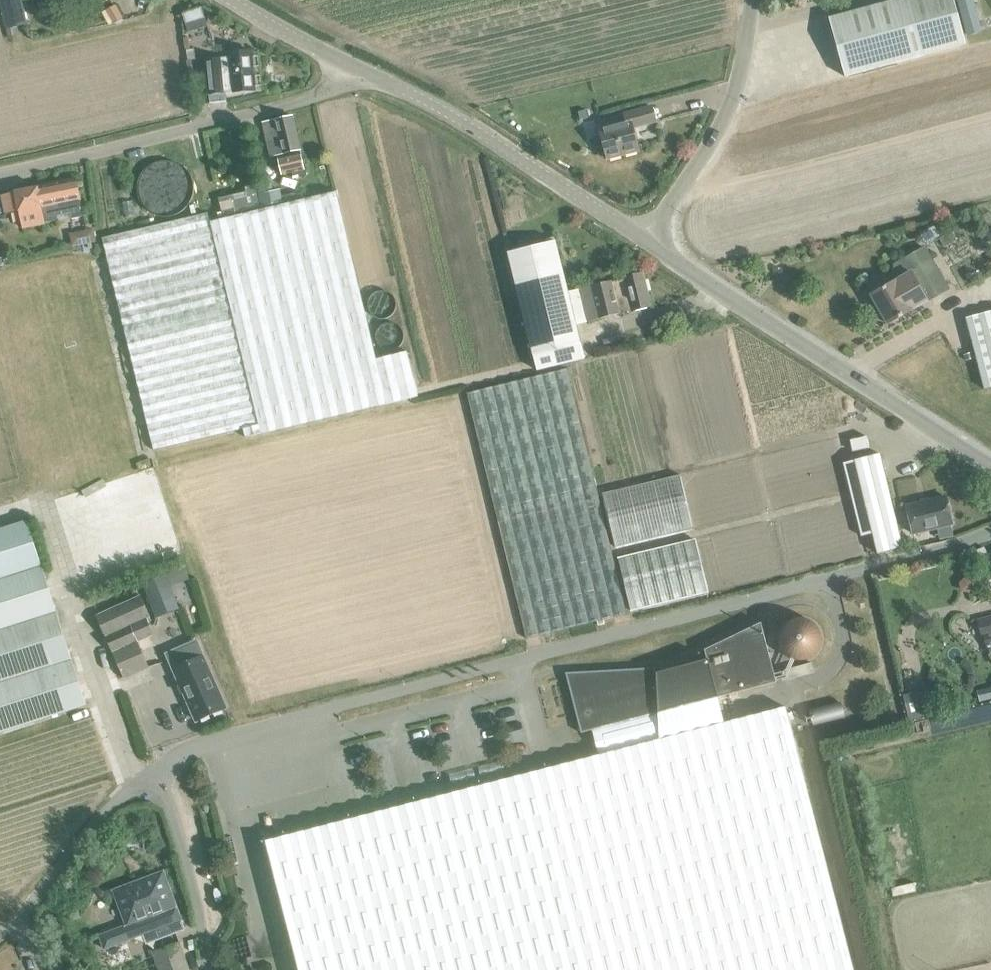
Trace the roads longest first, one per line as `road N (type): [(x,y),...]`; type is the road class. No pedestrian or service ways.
road 1 (unclassified): [(164,776),(189,748),(267,722),(990,533)]
road 2 (unclassified): [(990,467),(647,235)]
road 3 (unclassified): [(381,77),(0,166)]
road 4 (unclassified): [(647,235),(381,77)]
road 5 (unclassified): [(647,235),(739,99),(754,0)]
road 6 (unclassified): [(0,930),(164,776)]
road 7 (unclassified): [(211,969),(164,776)]
road 8 (unclassified): [(381,77),(218,0)]

